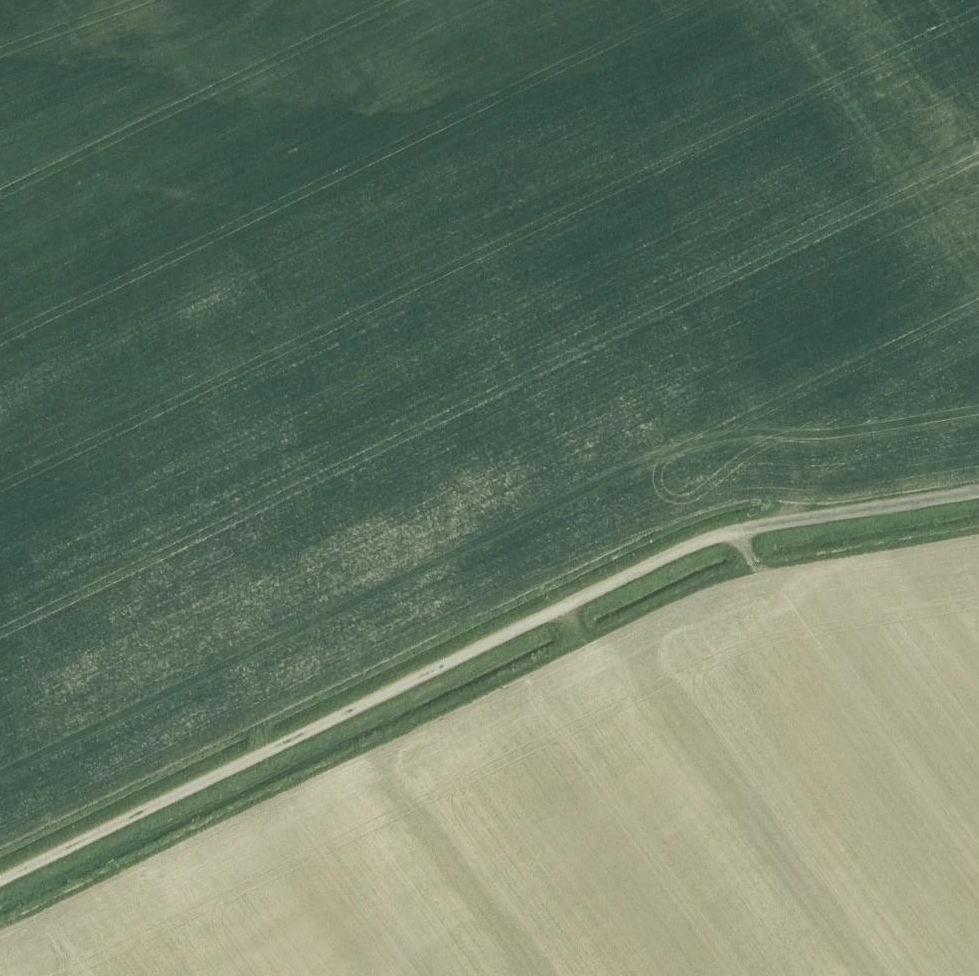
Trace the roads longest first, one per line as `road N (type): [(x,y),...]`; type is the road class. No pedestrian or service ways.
road 1 (unclassified): [(0,882),(743,532)]

